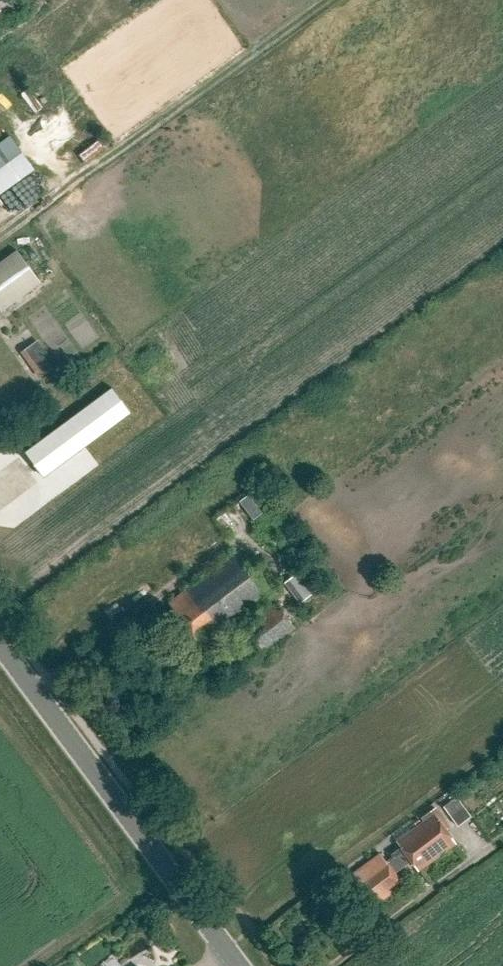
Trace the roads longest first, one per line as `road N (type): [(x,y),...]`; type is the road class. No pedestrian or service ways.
road 1 (tertiary): [(240,965),(0,644)]

